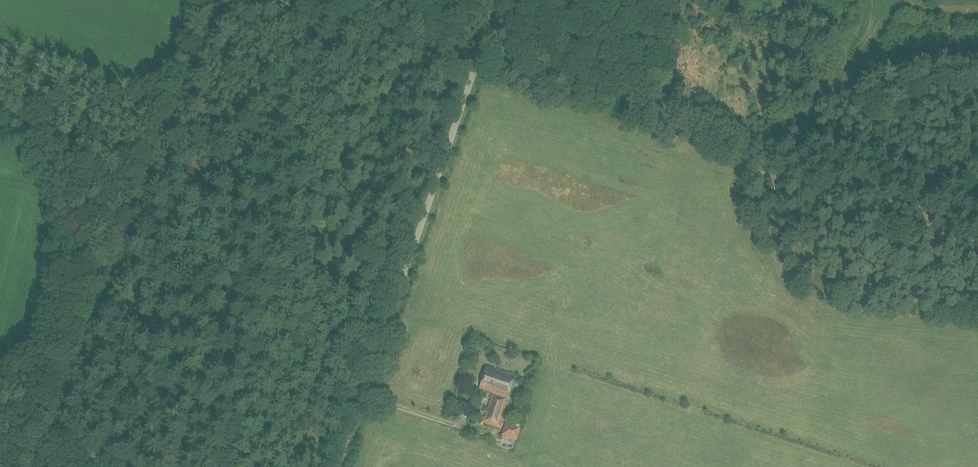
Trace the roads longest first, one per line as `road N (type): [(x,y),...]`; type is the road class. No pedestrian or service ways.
road 1 (track): [(337,466),(500,0)]

